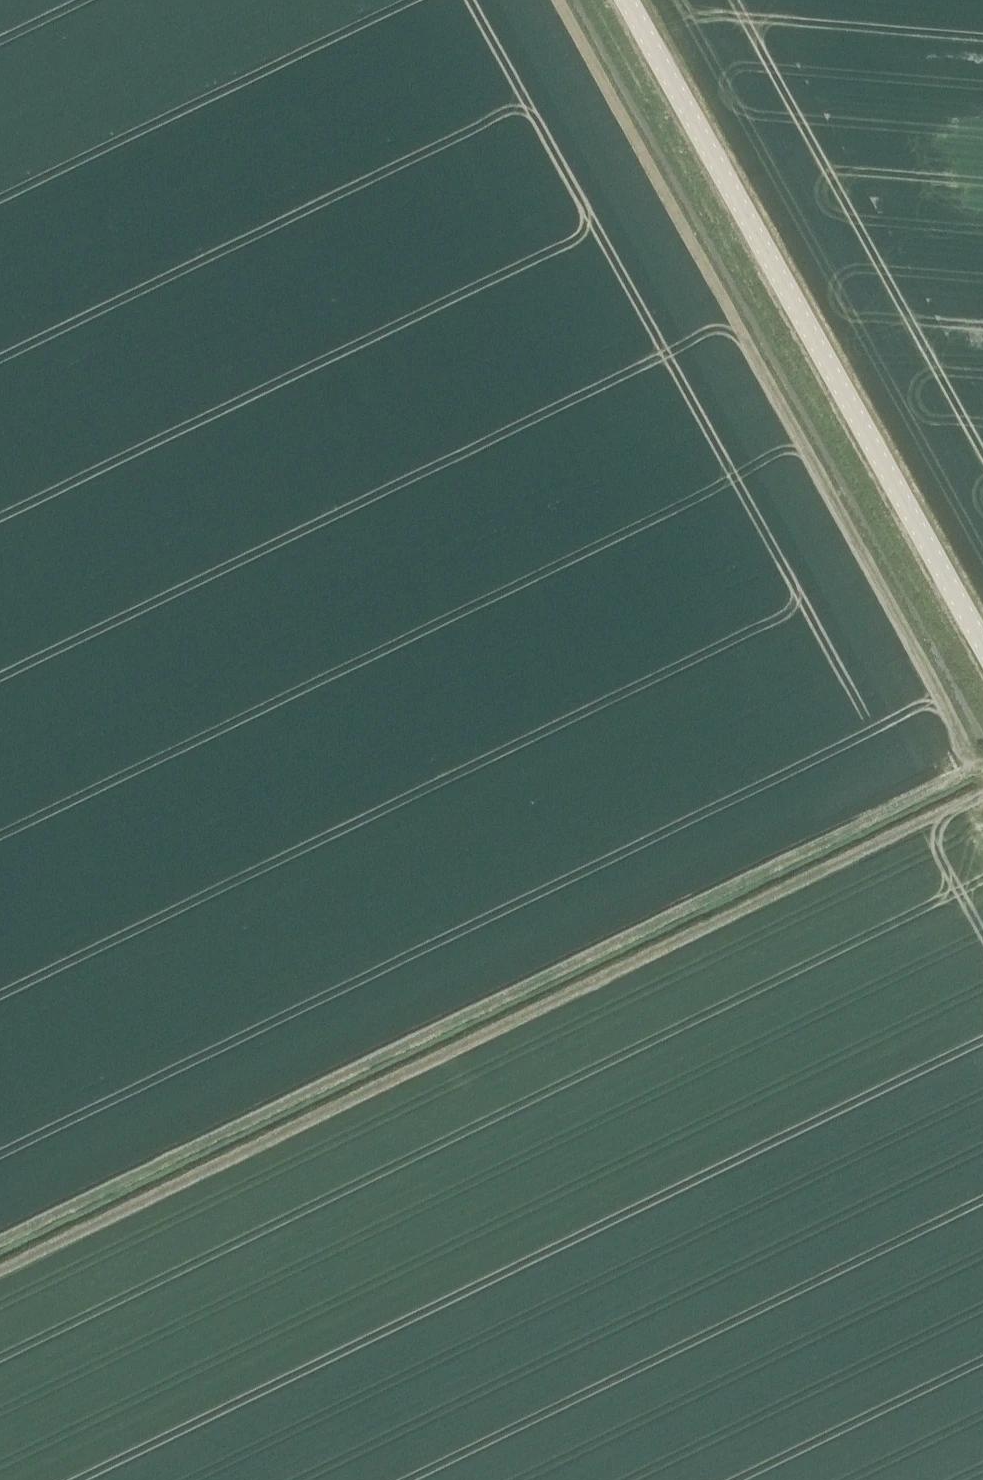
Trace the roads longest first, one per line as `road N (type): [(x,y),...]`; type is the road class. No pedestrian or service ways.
road 1 (tertiary): [(982,645),(627,0)]

